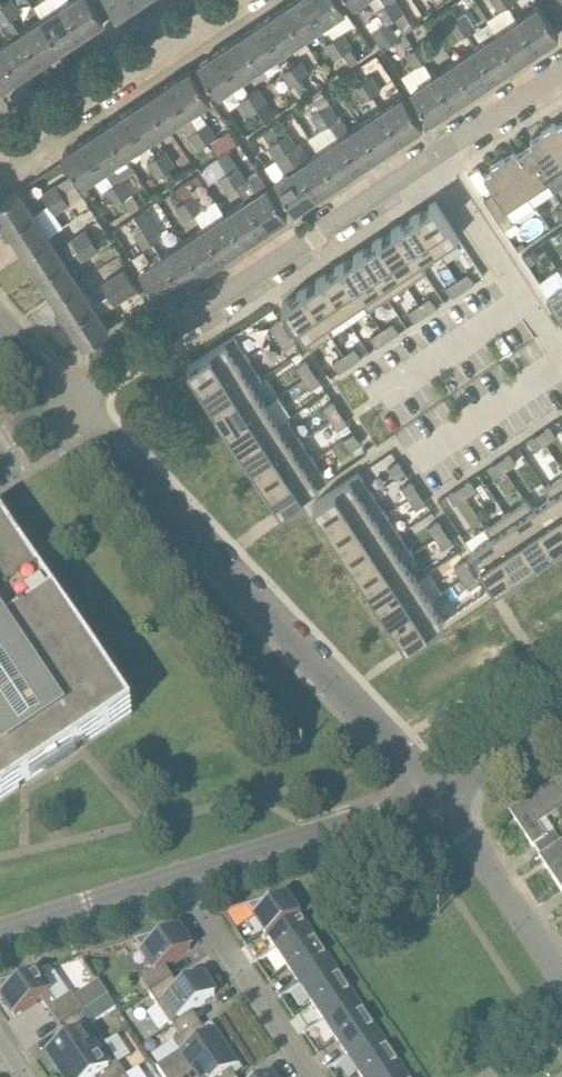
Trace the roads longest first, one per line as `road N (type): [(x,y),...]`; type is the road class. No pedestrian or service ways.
road 1 (residential): [(66,396),(561,76)]
road 2 (residential): [(445,798),(66,396)]
road 3 (residential): [(0,158),(240,0)]
road 4 (residential): [(178,878),(445,798)]
road 5 (residential): [(178,878),(309,1076)]
road 6 (residential): [(561,973),(445,798)]
road 7 (residential): [(0,933),(178,878)]
road 8 (residential): [(445,798),(561,724)]

